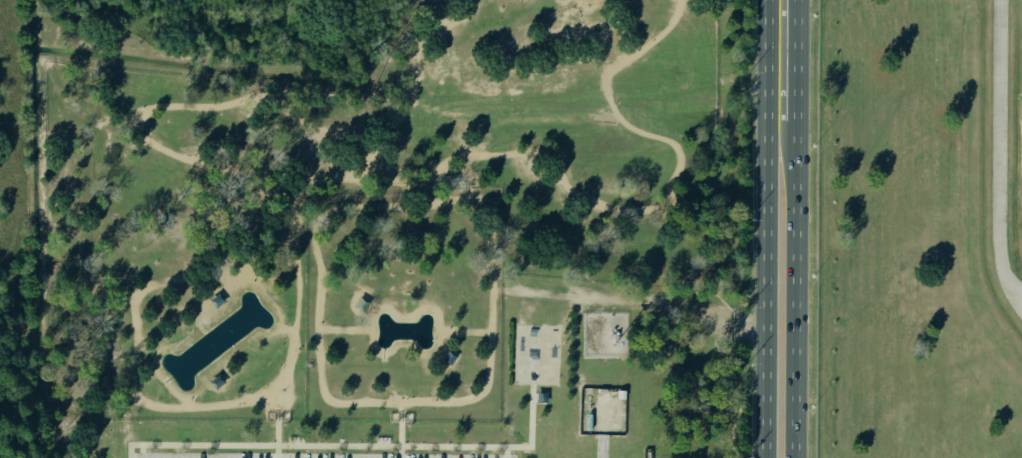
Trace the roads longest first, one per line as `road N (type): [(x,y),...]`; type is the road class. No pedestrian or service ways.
road 1 (primary): [(766,0),(765,457)]
road 2 (primary): [(793,457),(793,0)]
road 3 (residential): [(1021,413),(988,393),(931,385),(873,341),(844,285)]

